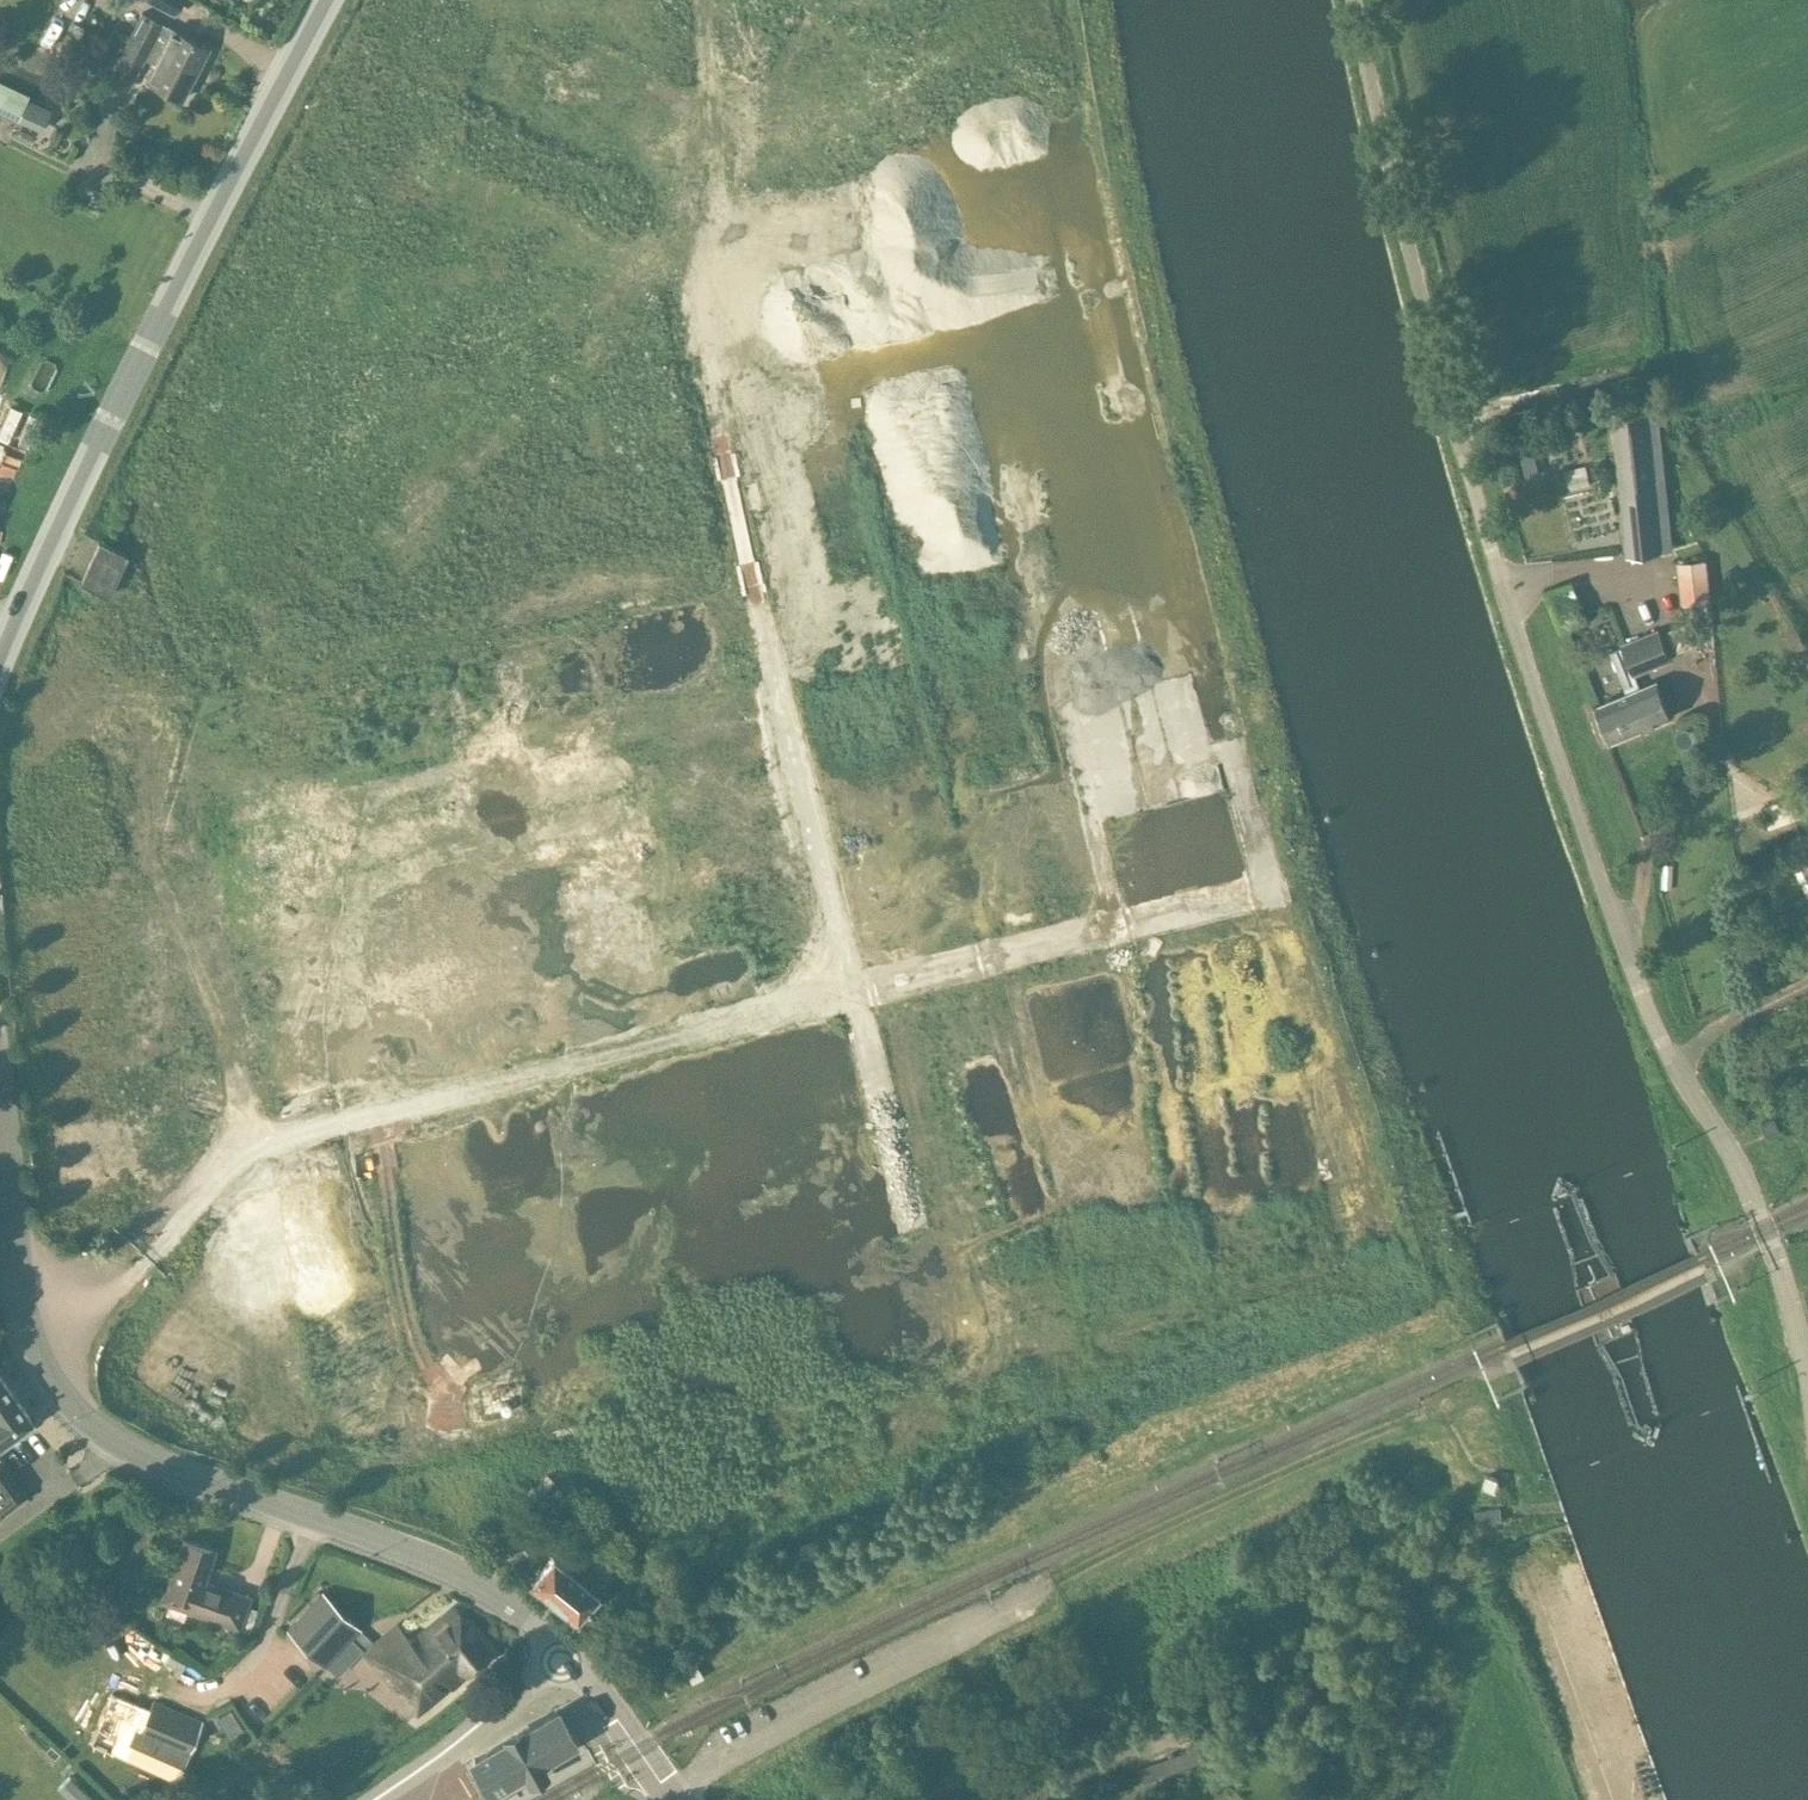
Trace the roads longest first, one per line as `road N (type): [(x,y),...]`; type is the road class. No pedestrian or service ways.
road 1 (unclassified): [(1807,1363),(1765,1230),(1724,1143),(1671,1071),(1600,888),(1472,487),(1352,0)]
road 2 (secondary): [(566,1656),(520,1611),(450,1569),(142,1454),(88,1423),(58,1390),(34,1339),(0,1087)]
road 3 (secondary): [(0,657),(137,360),(328,0)]
road 4 (unclassified): [(375,1799),(566,1656)]
road 5 (secondary): [(673,1799),(566,1656)]

